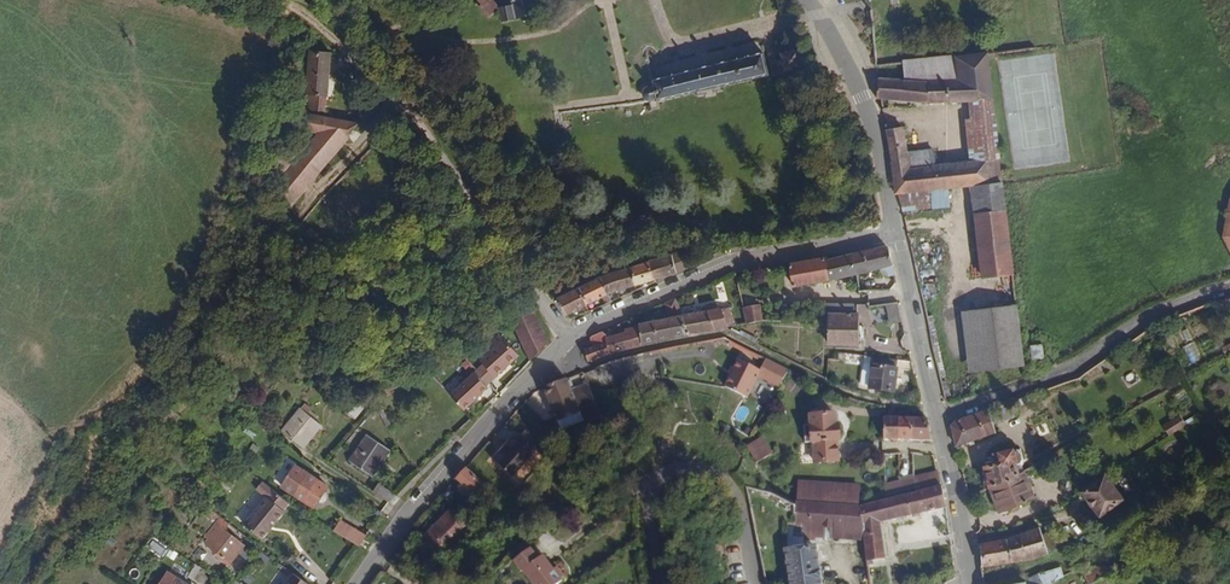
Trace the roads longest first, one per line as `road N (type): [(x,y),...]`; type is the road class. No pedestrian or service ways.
road 1 (residential): [(282,0),(327,32),(427,143),(565,342)]
road 2 (residential): [(895,230),(716,270),(565,342)]
road 3 (residential): [(565,342),(428,492),(367,583)]
road 4 (residential): [(657,583),(647,501),(664,471),(687,466),(714,473),(737,500),(756,583)]
road 5 (tertiary): [(895,230),(862,96),(809,0)]
road 6 (tertiary): [(944,450),(895,230)]
road 7 (tertiary): [(971,583),(944,450)]

